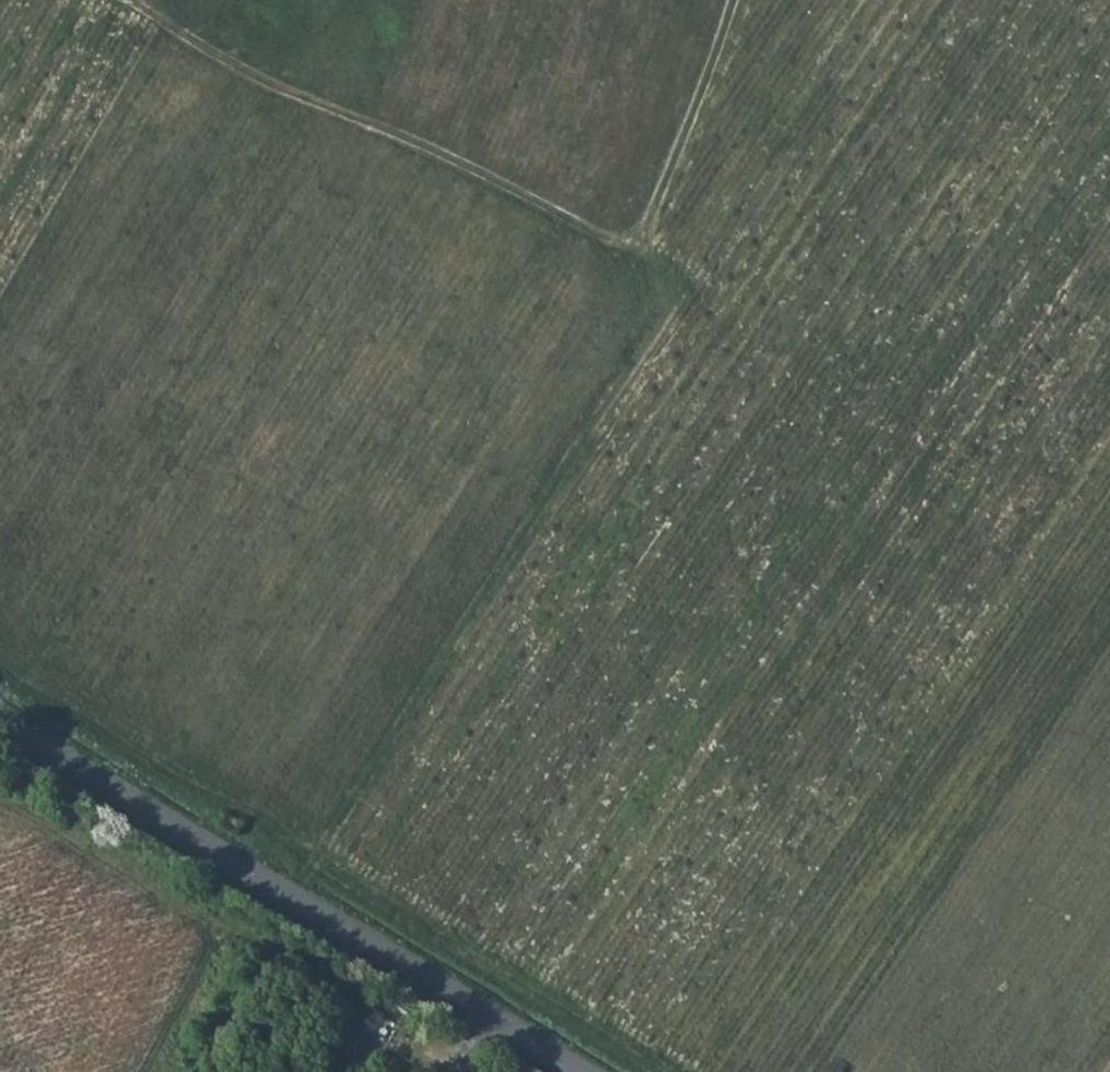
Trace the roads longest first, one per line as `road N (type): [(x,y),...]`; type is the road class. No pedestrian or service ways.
road 1 (track): [(725,0),(640,244),(612,244),(364,117),(261,83),(121,0)]
road 2 (track): [(288,893),(676,301),(673,272),(640,244)]
road 3 (tertiary): [(583,1071),(0,717)]

